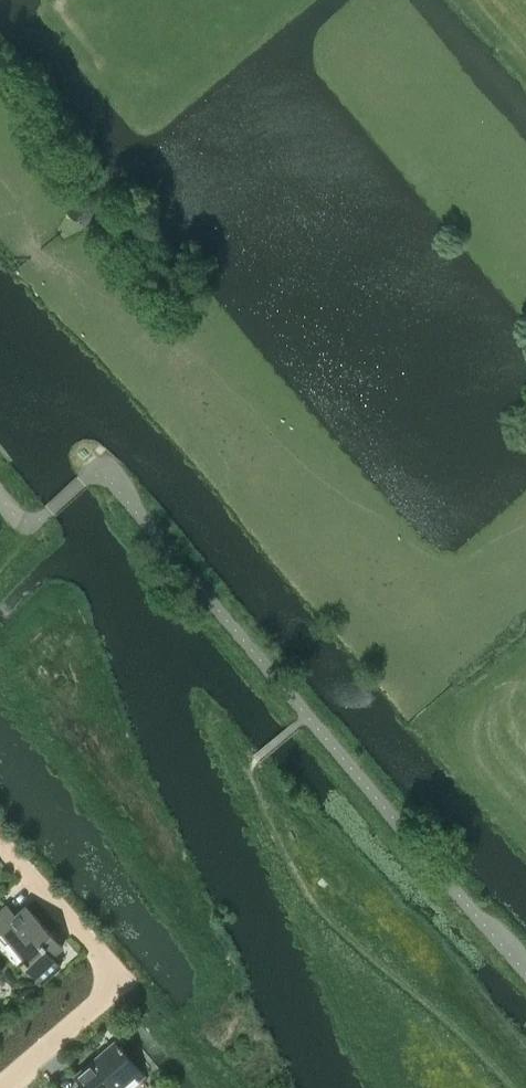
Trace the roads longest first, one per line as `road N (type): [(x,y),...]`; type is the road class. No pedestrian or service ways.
road 1 (residential): [(0,1087),(92,1007),(105,984),(99,960),(0,846)]

